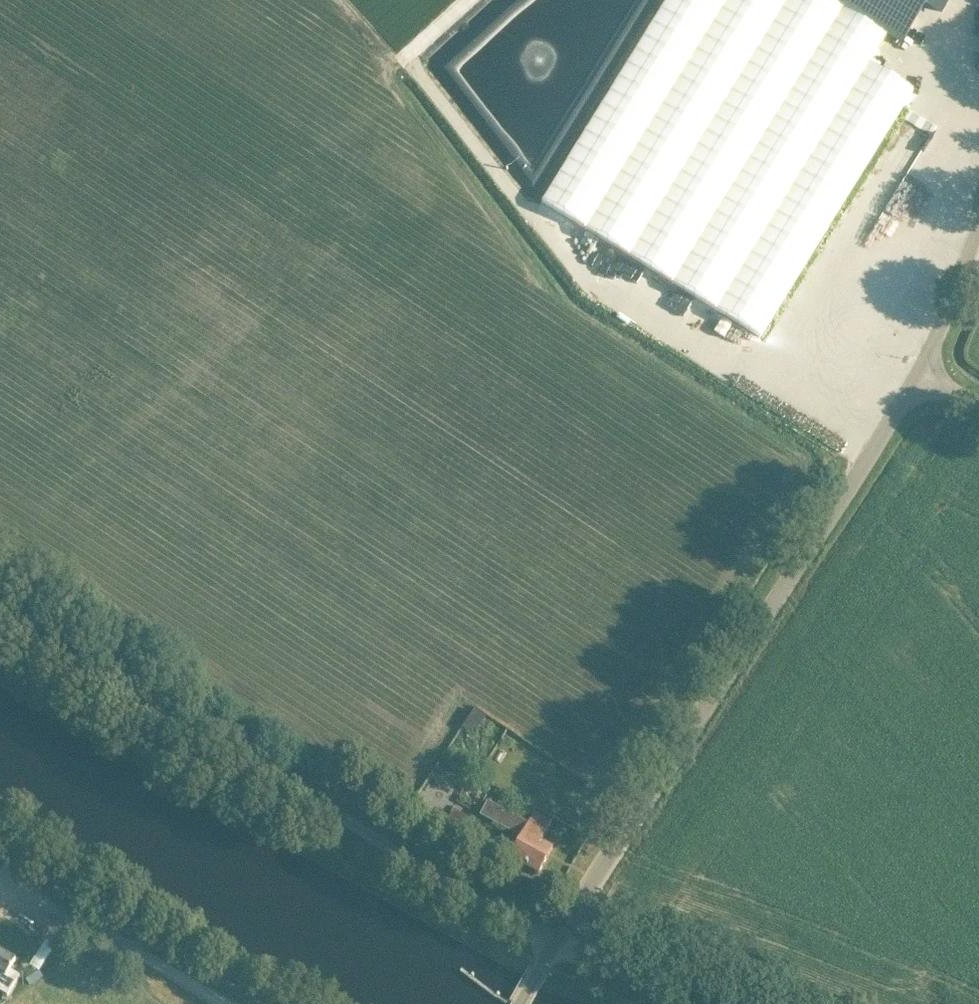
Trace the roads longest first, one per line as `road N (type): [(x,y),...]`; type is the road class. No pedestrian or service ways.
road 1 (track): [(0,608),(552,947),(678,1003)]
road 2 (unclassified): [(520,1003),(911,385)]
road 3 (track): [(0,876),(219,1003)]
road 4 (unclassified): [(911,385),(978,261)]

